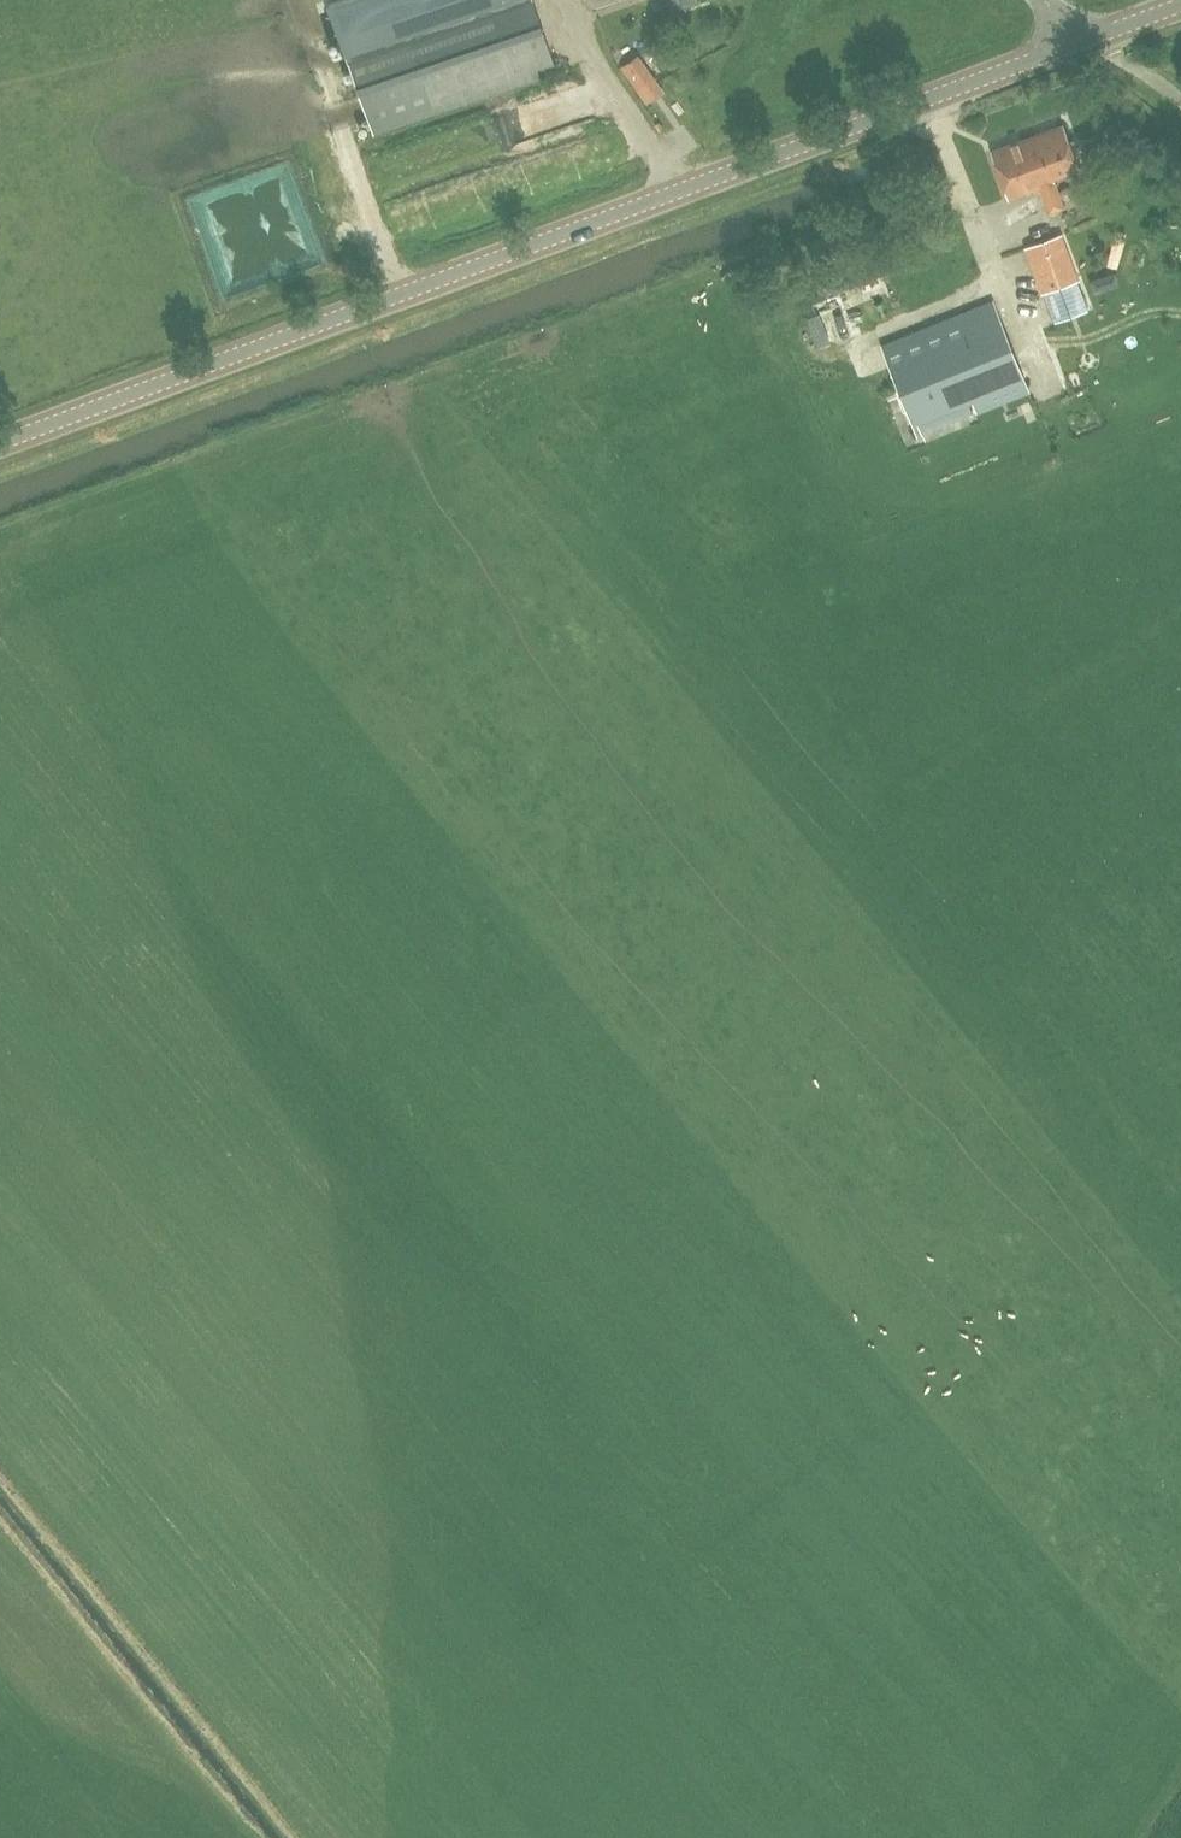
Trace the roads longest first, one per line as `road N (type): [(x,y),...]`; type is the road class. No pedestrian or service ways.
road 1 (tertiary): [(0,443),(1091,37)]
road 2 (track): [(297,0),(403,293)]

